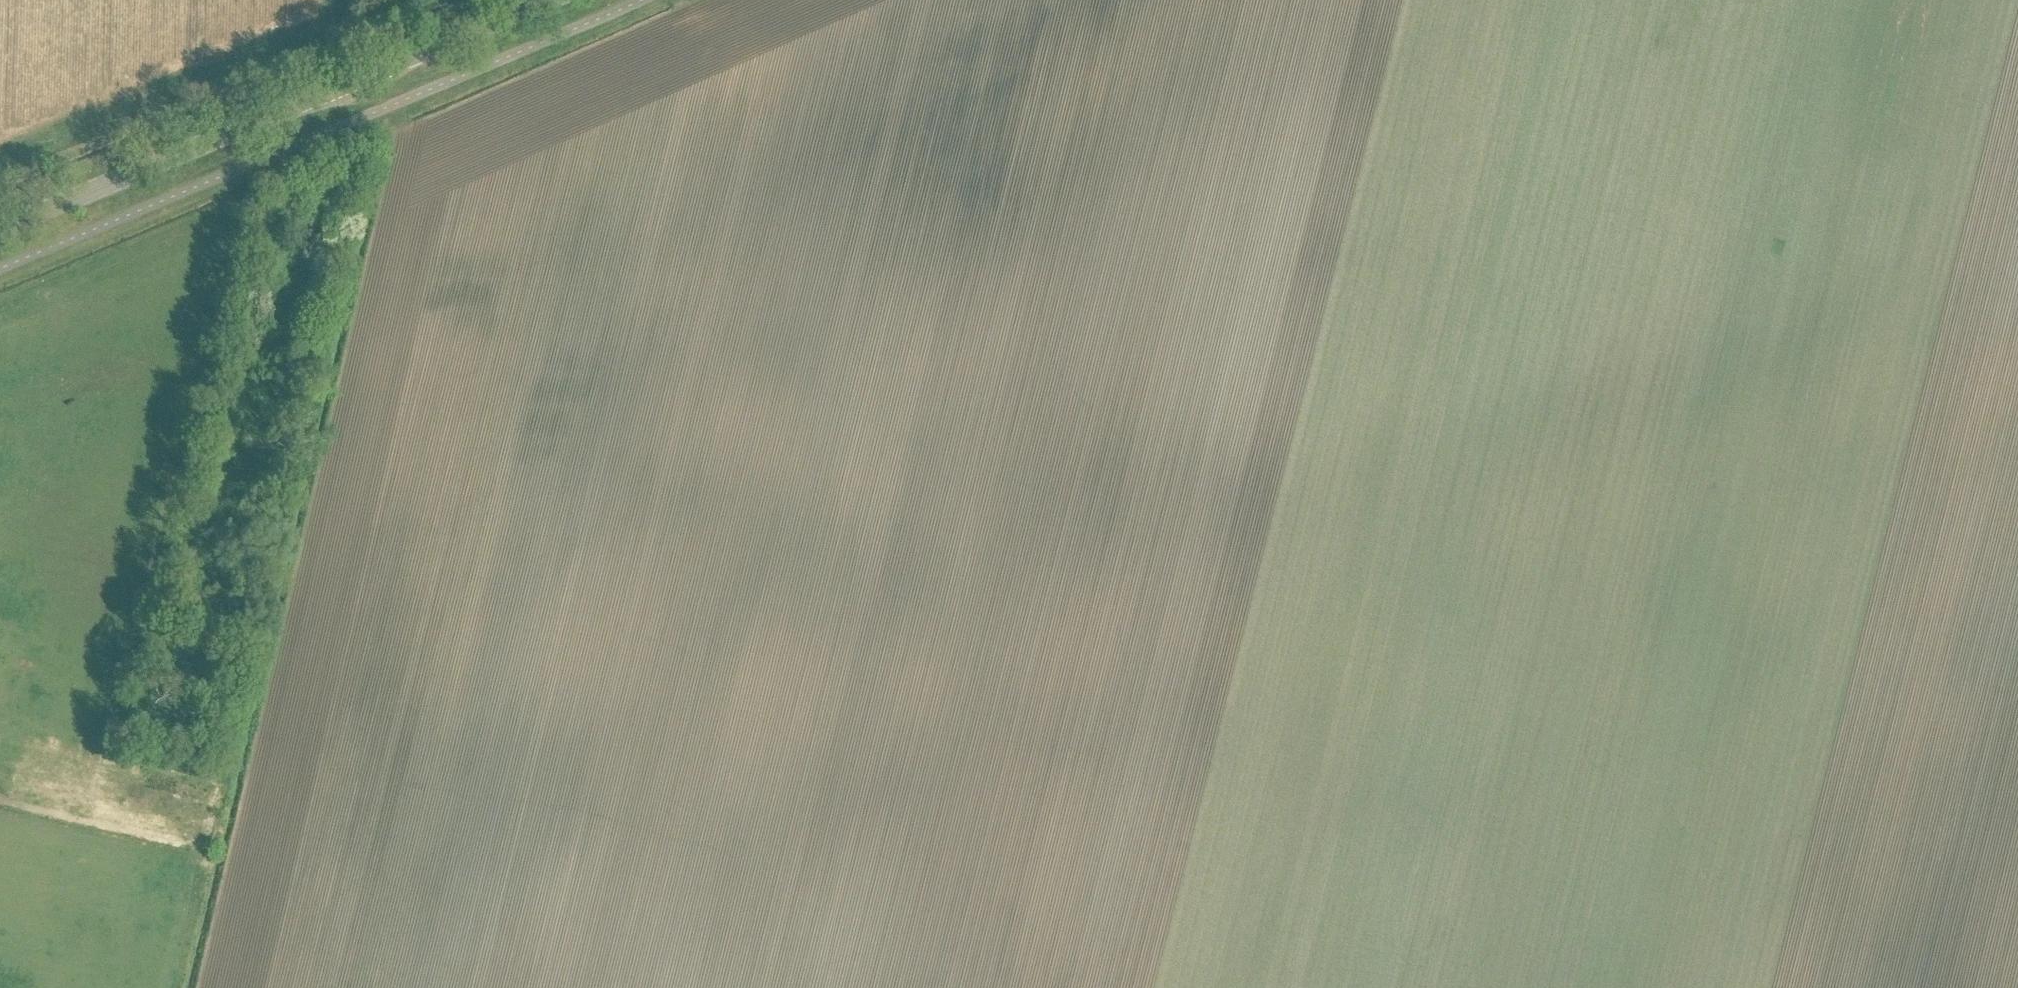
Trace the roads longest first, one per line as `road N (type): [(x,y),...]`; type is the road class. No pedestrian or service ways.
road 1 (tertiary): [(0,228),(550,0)]

